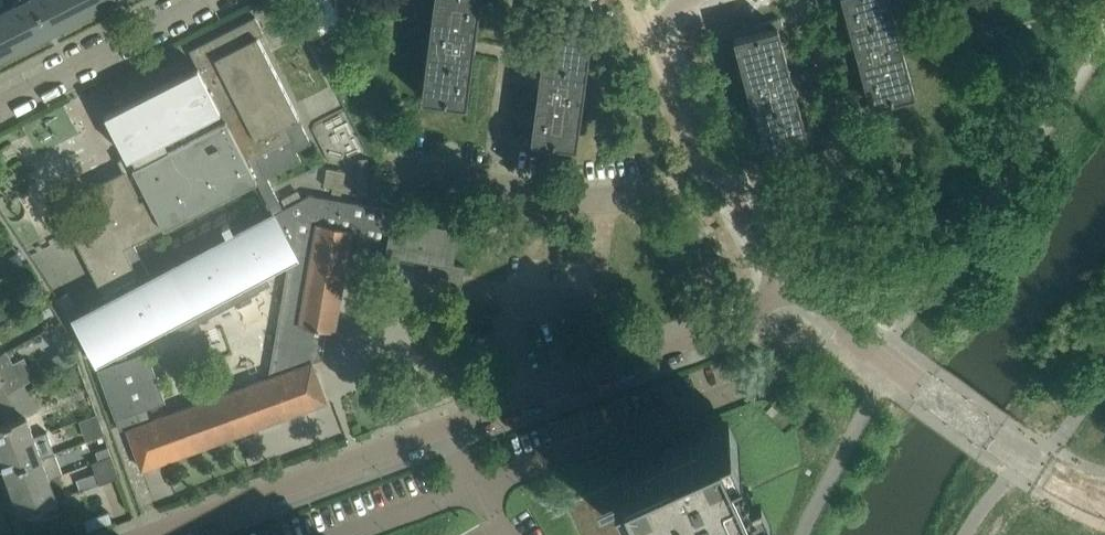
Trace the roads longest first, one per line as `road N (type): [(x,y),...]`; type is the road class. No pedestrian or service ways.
road 1 (tertiary): [(157,534),(797,296)]
road 2 (tertiary): [(1104,500),(1004,446),(797,296)]
road 3 (residential): [(384,164),(576,193),(648,186),(714,160)]
road 4 (residential): [(0,107),(209,0)]
road 5 (residential): [(797,296),(767,265),(714,160)]
road 6 (residential): [(714,160),(646,22)]

